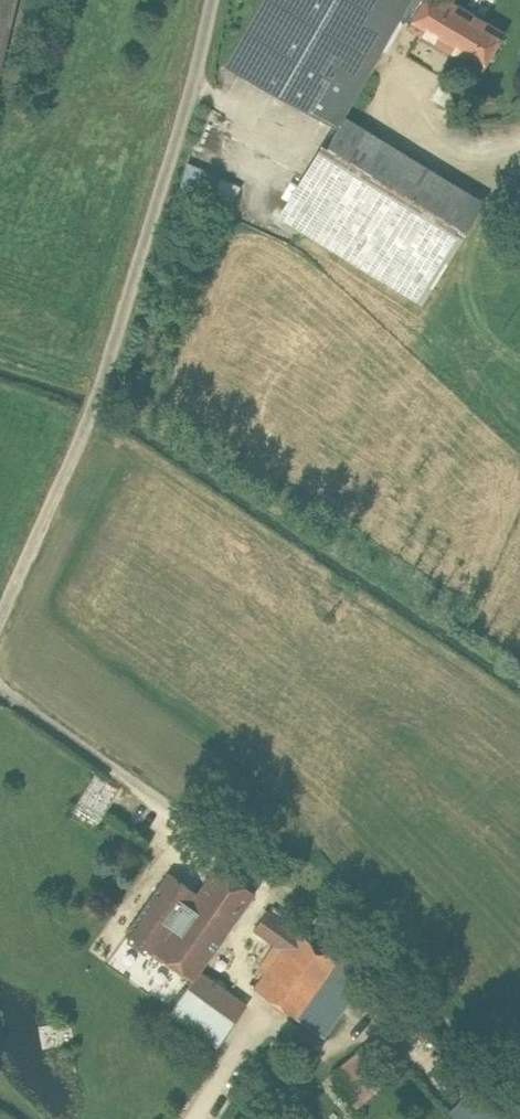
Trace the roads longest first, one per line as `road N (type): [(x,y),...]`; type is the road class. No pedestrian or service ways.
road 1 (residential): [(214,0),(191,116),(96,409),(0,619)]

